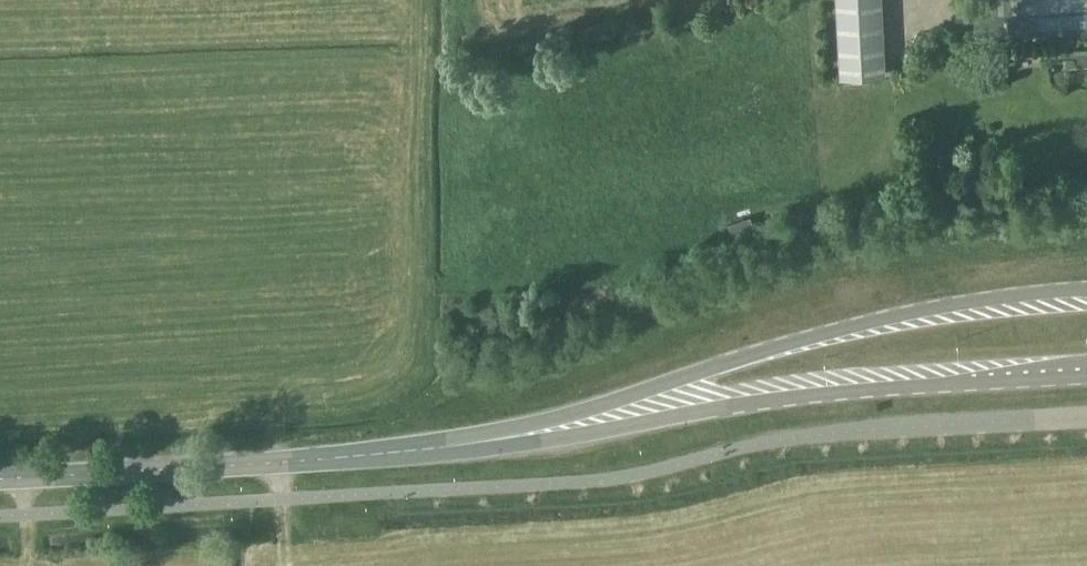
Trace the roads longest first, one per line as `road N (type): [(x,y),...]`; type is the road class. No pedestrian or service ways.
road 1 (secondary): [(1086,293),(889,321),(760,353),(586,413),(372,458)]
road 2 (secondary): [(372,458),(478,453),(769,403),(1086,373)]
road 3 (secondary): [(0,481),(372,458)]
road 4 (track): [(288,565),(278,418)]

